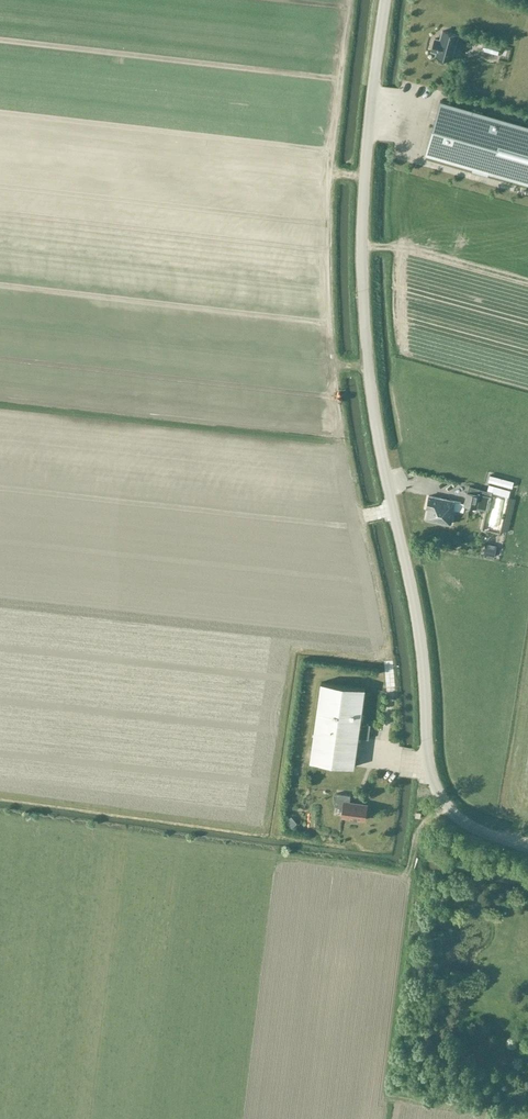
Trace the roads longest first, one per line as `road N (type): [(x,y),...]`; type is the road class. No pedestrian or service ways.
road 1 (tertiary): [(527,845),(459,818),(436,792),(430,766),(422,652),(373,405),(364,303),(365,177),(386,0)]

